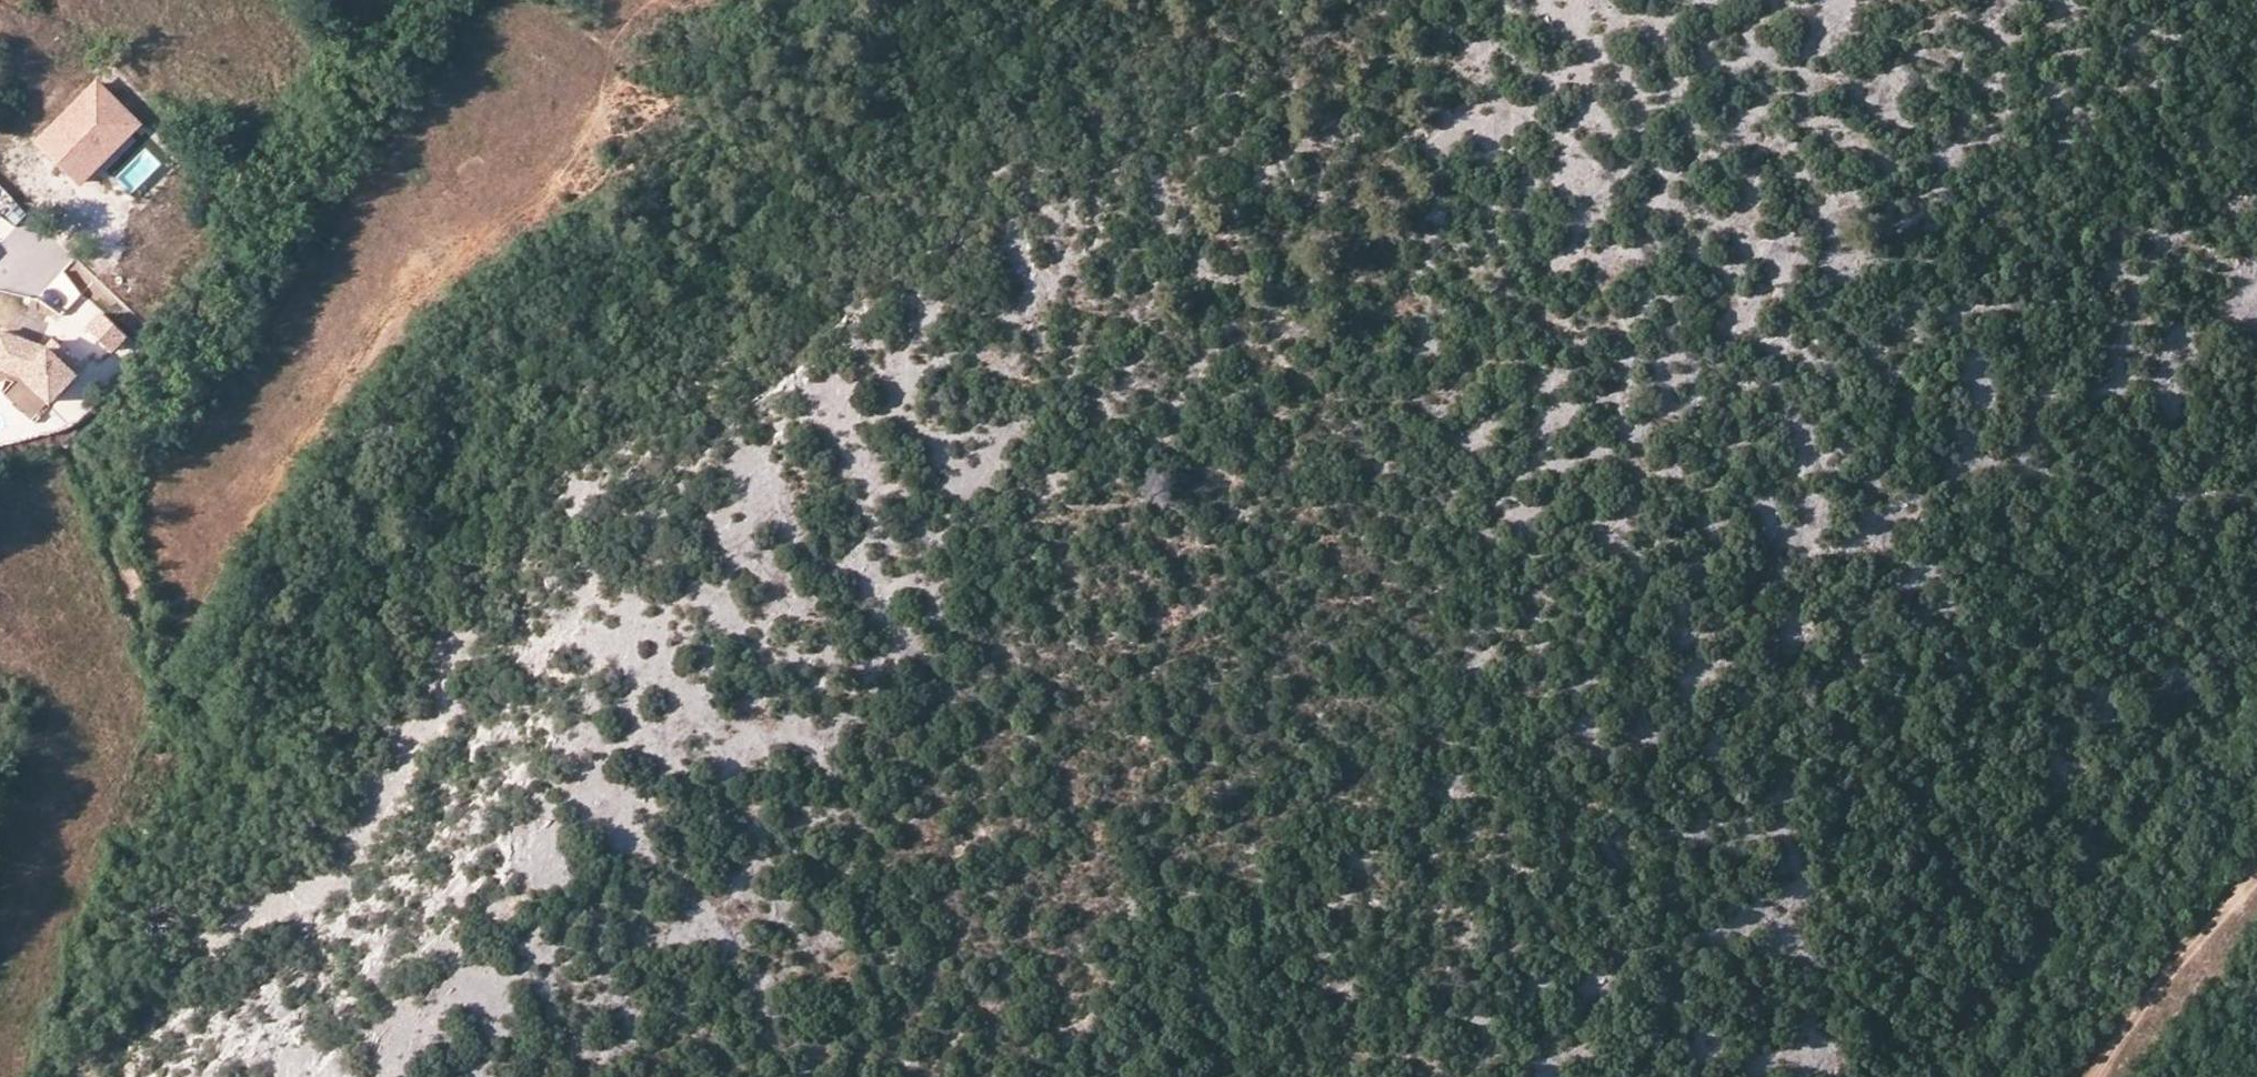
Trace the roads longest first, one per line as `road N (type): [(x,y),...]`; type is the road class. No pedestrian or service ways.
road 1 (track): [(2099,1076),(2256,880)]

